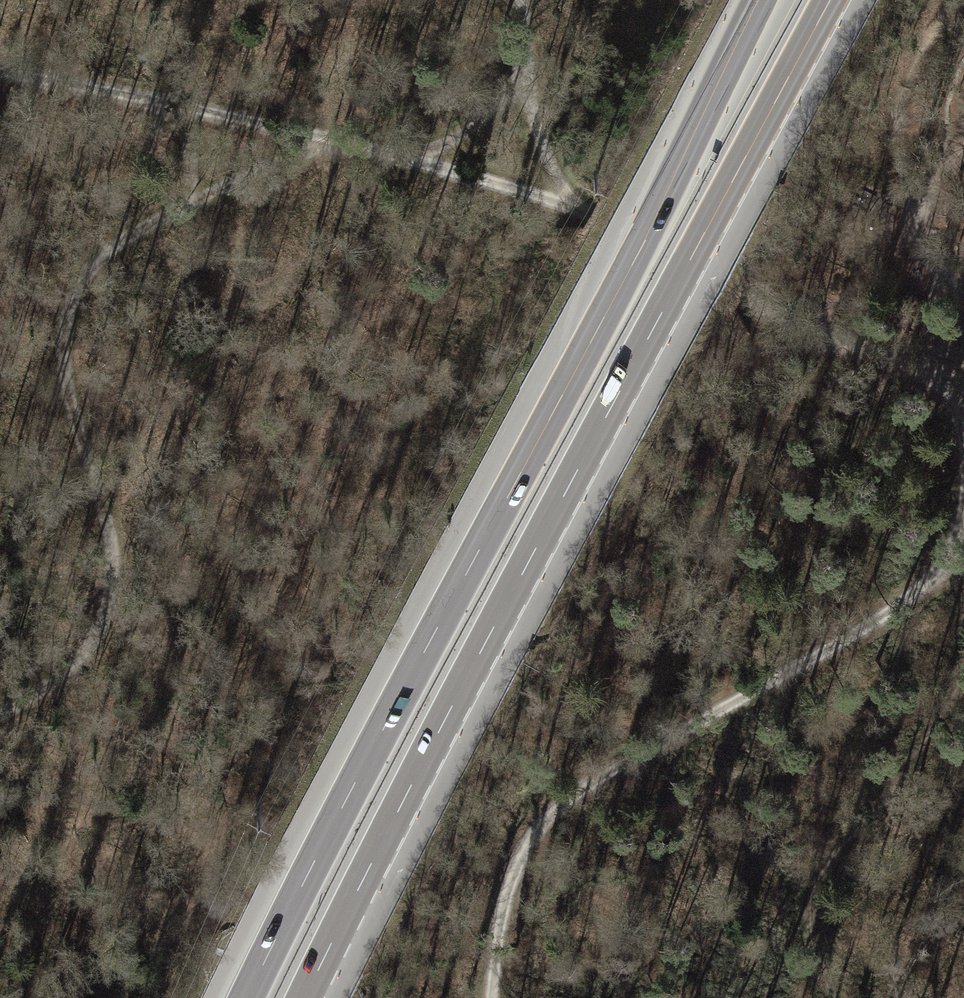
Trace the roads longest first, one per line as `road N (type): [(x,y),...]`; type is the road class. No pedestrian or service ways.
road 1 (motorway): [(773,0),(246,997)]
road 2 (motorway): [(306,997),(831,0)]
road 3 (track): [(960,381),(960,559),(771,679),(582,783),(527,830),(491,997)]
road 4 (track): [(317,133),(107,248),(72,292),(64,357),(111,527),(110,581),(98,628),(30,703),(0,715)]
road 5 (track): [(0,68),(317,133),(596,218)]
road 6 (track): [(596,218),(731,289),(960,381)]
road 7 (track): [(519,0),(530,123),(596,218)]
road 8 (track): [(963,168),(950,201),(960,381)]
road 9 (track): [(411,158),(451,145),(524,73)]

